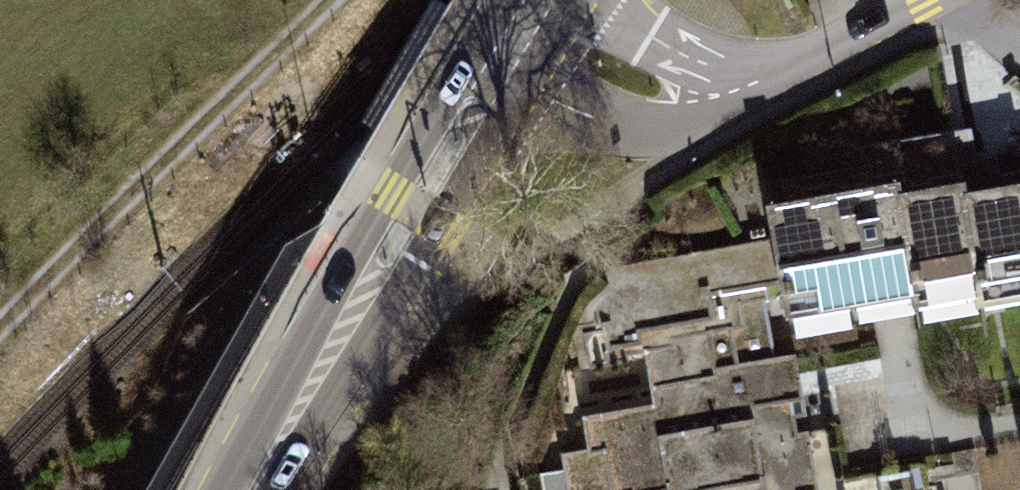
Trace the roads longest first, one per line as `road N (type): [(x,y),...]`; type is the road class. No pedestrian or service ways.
road 1 (primary): [(252,489),(521,28)]
road 2 (track): [(339,0),(0,322)]
road 3 (unclassified): [(926,0),(745,88),(661,92),(521,28)]

